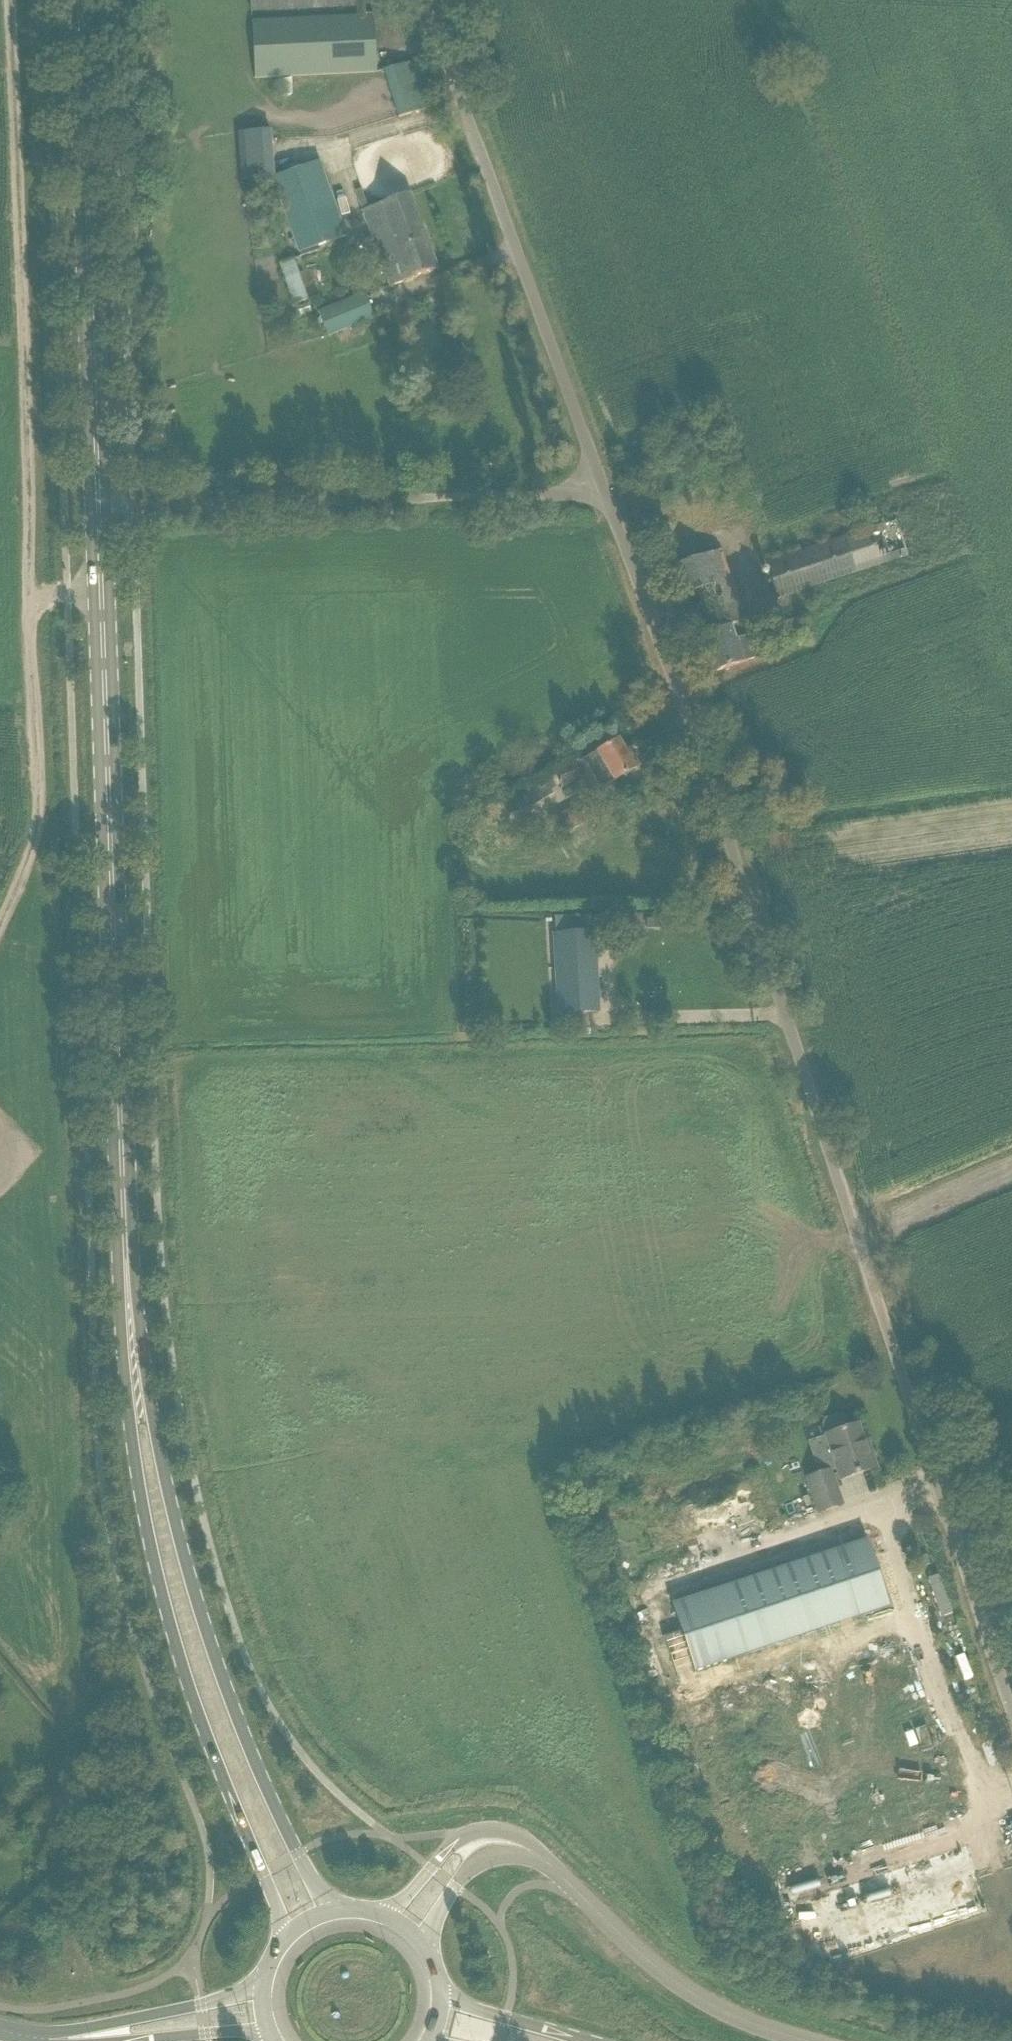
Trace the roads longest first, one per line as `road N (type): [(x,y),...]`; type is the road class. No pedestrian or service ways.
road 1 (primary): [(136,1399),(86,0)]
road 2 (unclassified): [(1011,1719),(968,1603),(718,779),(606,490)]
road 3 (track): [(32,596),(16,0)]
road 4 (primary): [(136,1399),(135,1465),(146,1536),(204,1731),(277,1895),(288,1940)]
road 5 (primary): [(340,1913),(281,1822),(233,1708),(136,1399)]
road 6 (unclassified): [(169,504),(606,490)]
road 7 (track): [(102,594),(32,596),(37,843),(0,923)]
road 8 (unclassified): [(606,490),(463,120)]
road 9 (unclassified): [(801,2040),(688,1993),(541,1857),(488,1839)]
road 10 (tertiary): [(265,1983),(53,2039)]
road 11 (tertiary): [(53,2039),(270,2037)]
road 12 (primary): [(586,2040),(445,1994)]
road 13 (unclassified): [(488,1839),(450,1849),(390,1919)]
road 14 (track): [(463,120),(423,0)]
road 15 (unclassified): [(425,1945),(488,1839)]

